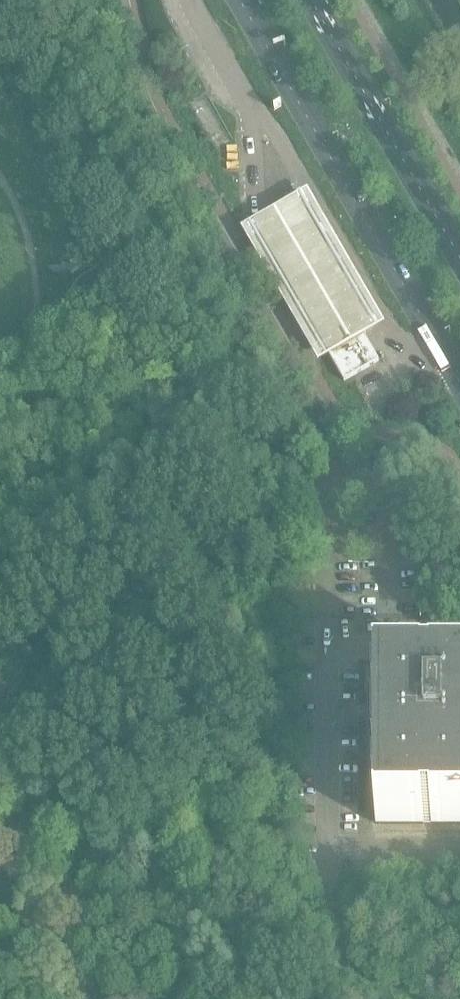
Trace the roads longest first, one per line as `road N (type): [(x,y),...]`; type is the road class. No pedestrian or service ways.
road 1 (primary): [(245,0),(459,378)]
road 2 (primary): [(459,254),(315,0)]

